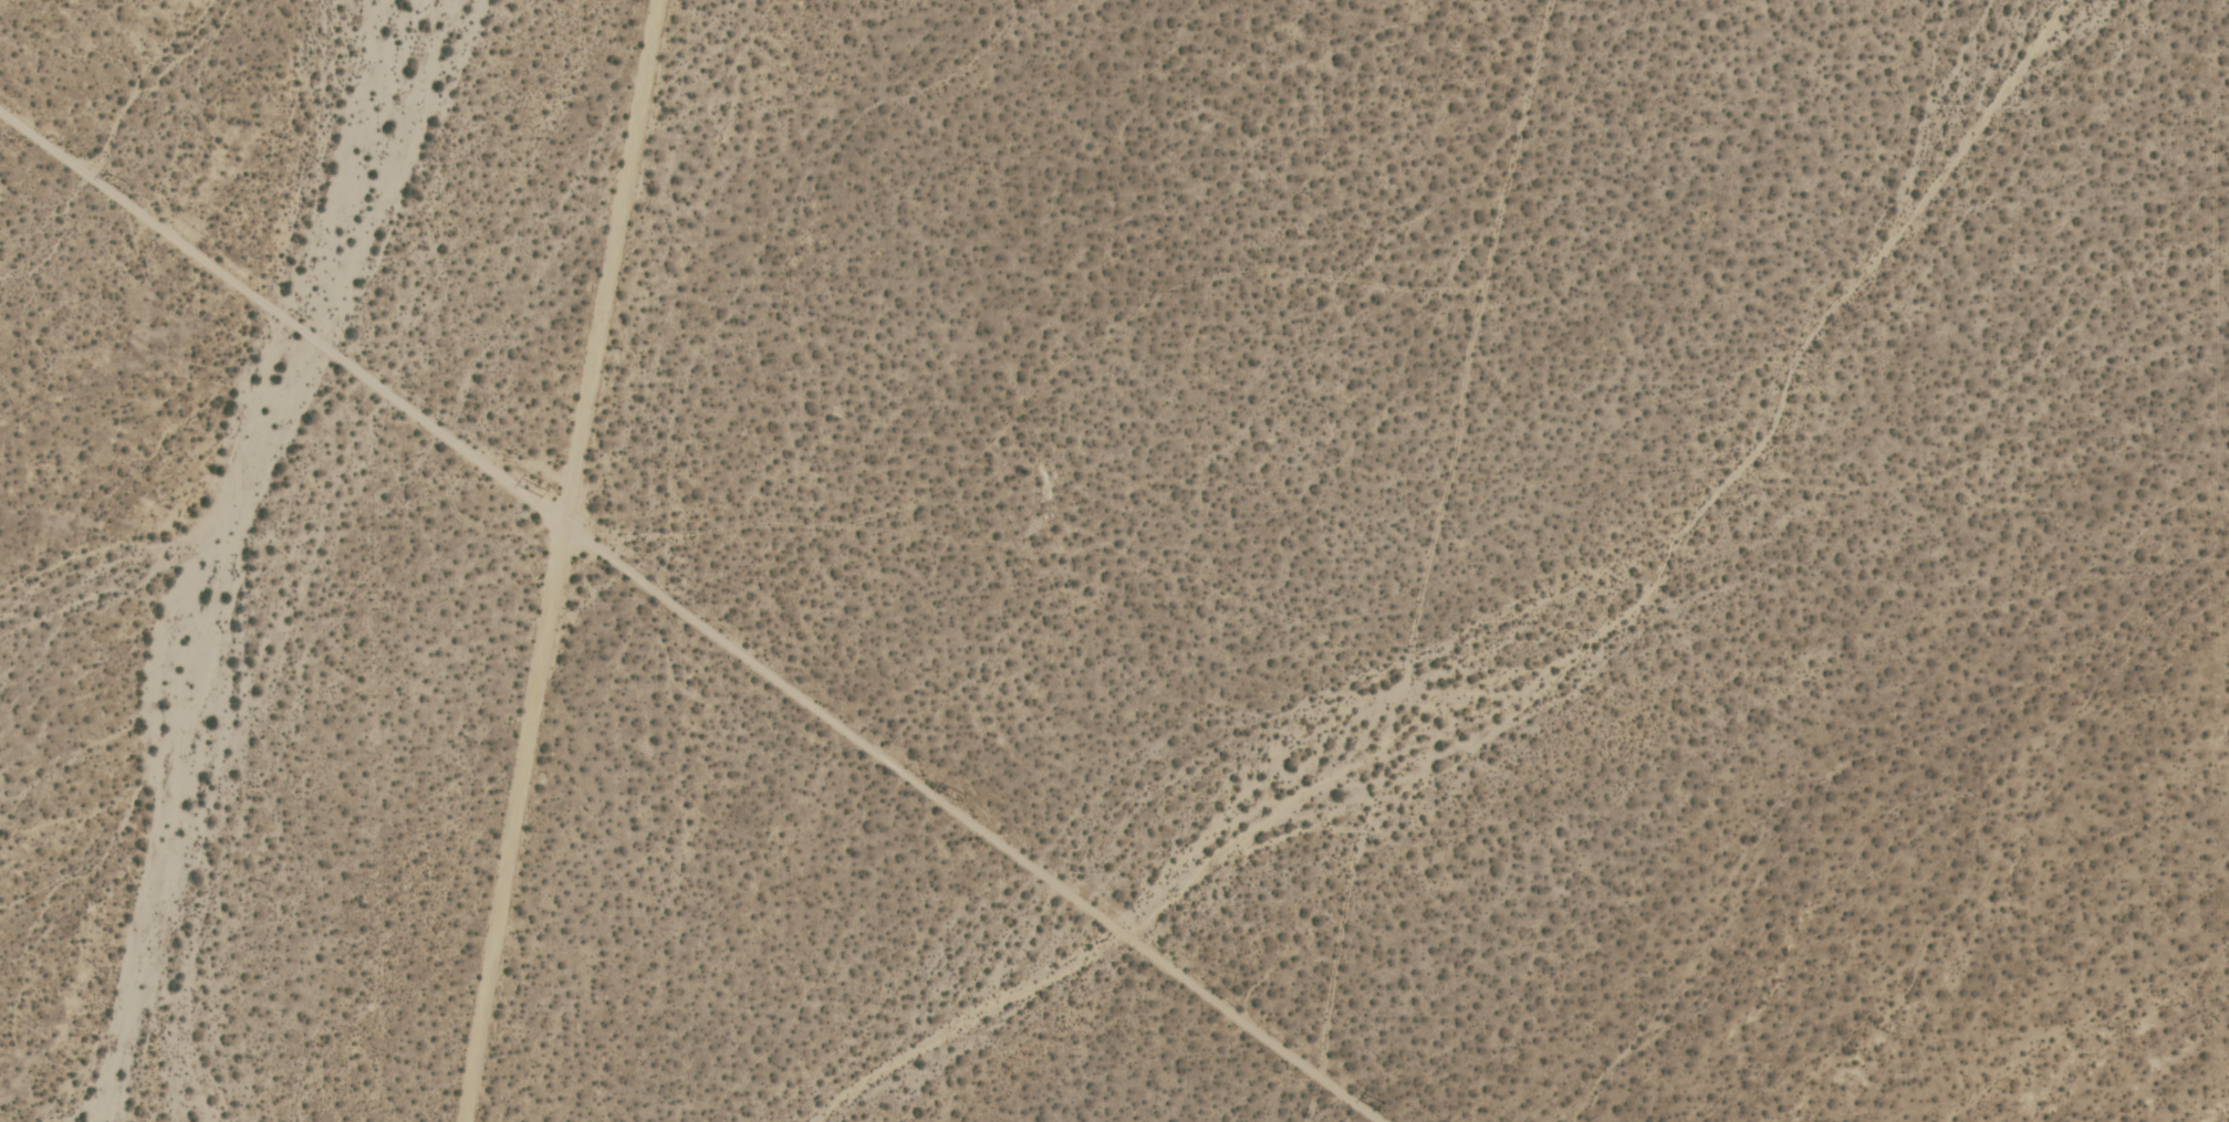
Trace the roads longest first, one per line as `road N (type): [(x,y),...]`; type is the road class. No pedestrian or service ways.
road 1 (track): [(1375,1121),(0,120)]

